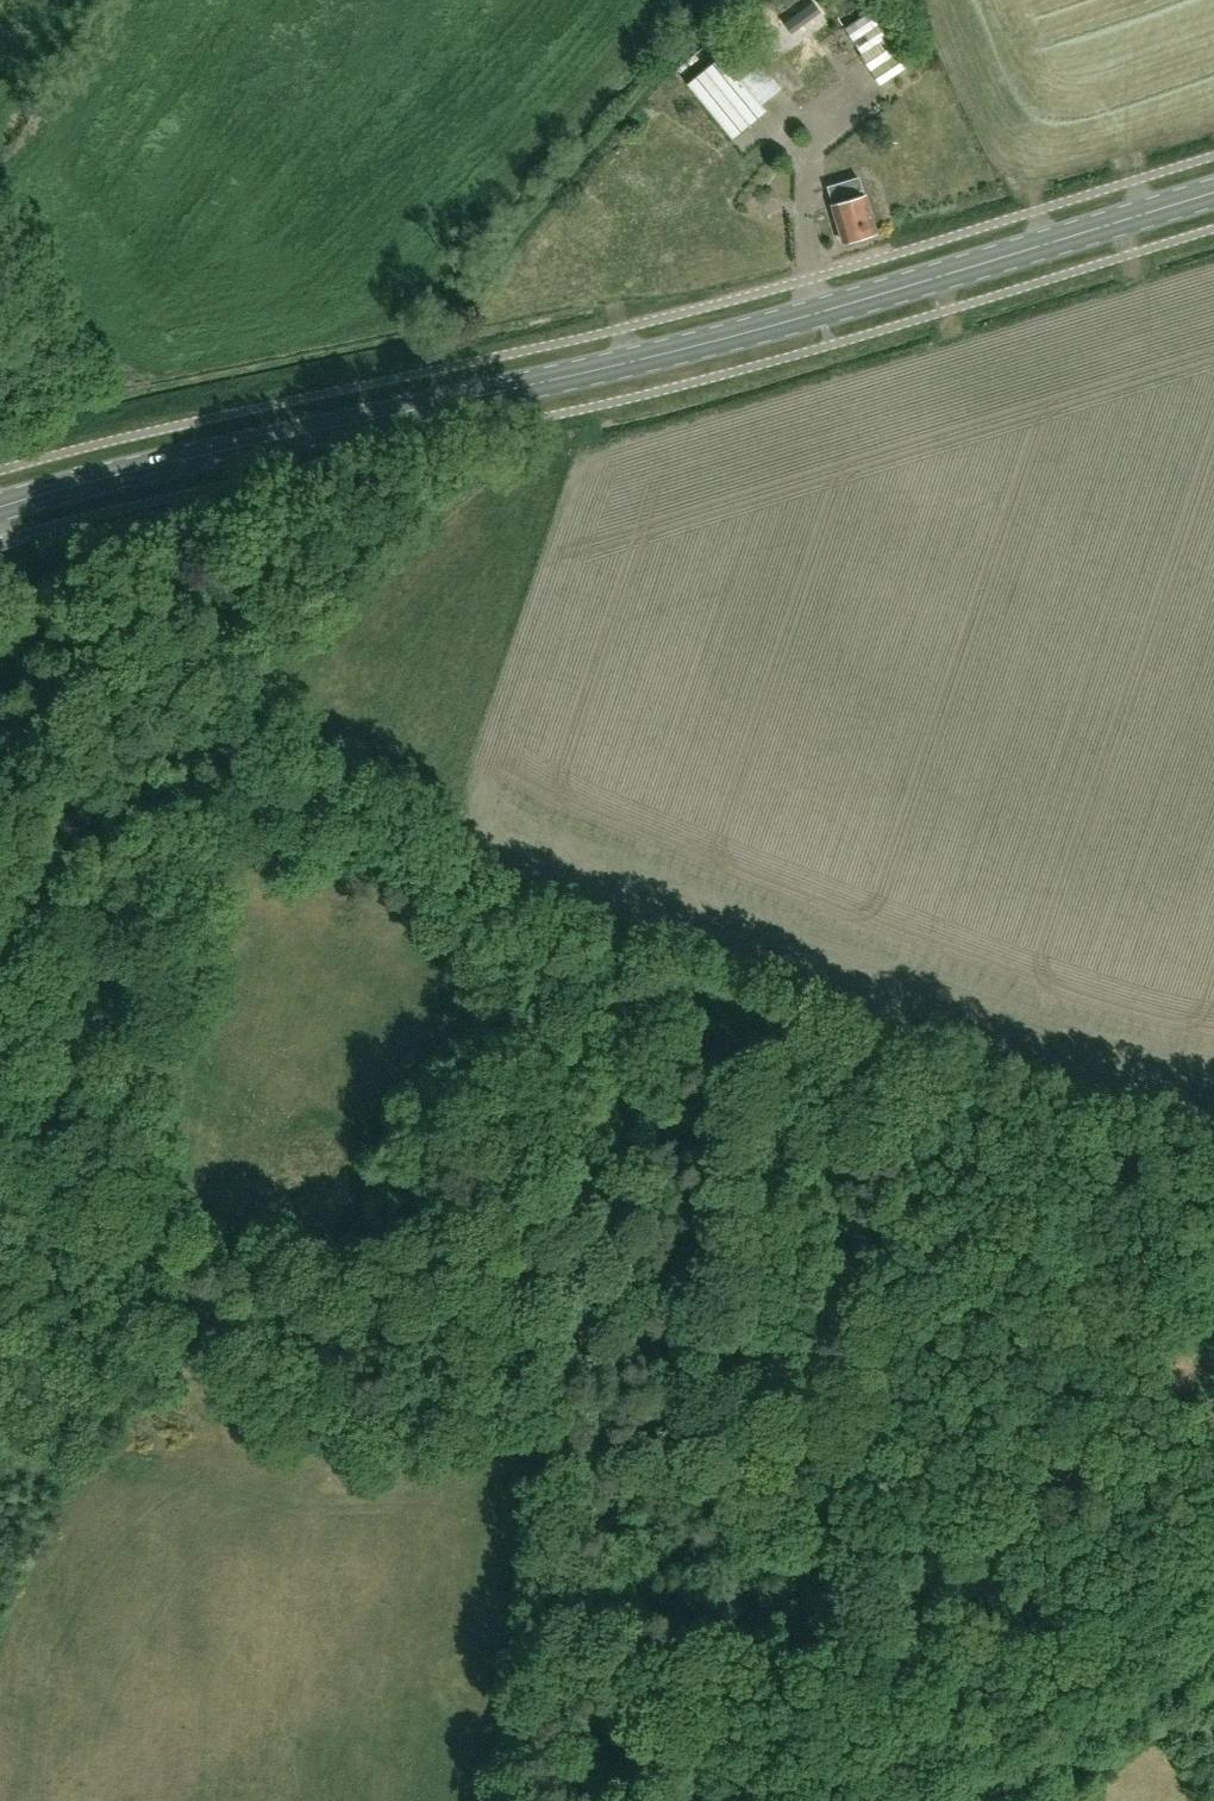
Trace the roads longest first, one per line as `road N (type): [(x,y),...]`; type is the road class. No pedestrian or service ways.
road 1 (primary): [(0,510),(786,327),(1213,194)]
road 2 (track): [(970,1800),(1164,1664)]

